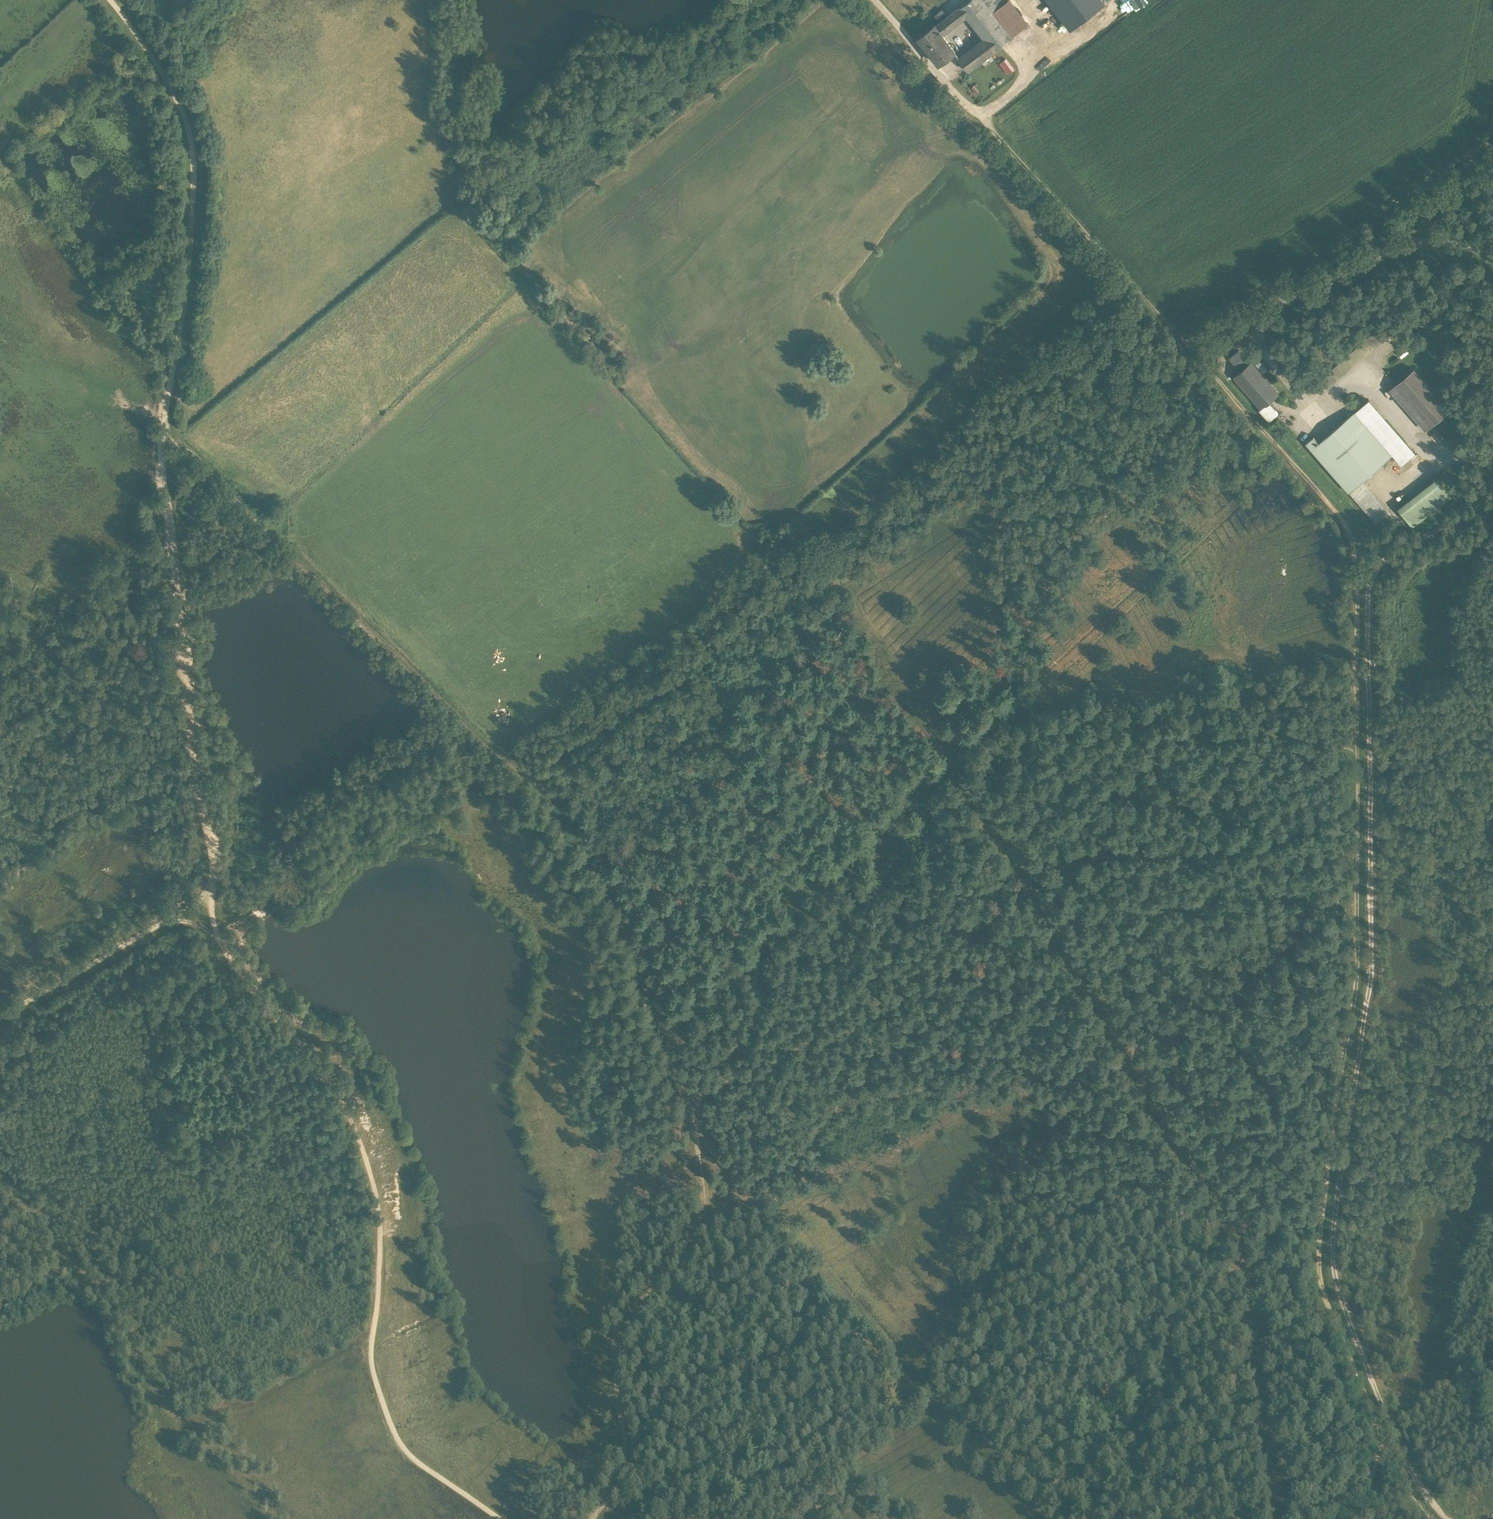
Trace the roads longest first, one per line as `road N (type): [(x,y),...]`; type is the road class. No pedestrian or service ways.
road 1 (track): [(868,0),(1329,504),(1350,549),(1355,646)]
road 2 (track): [(691,1100),(829,1036),(959,948),(1031,880),(1117,851),(1189,805),(1309,771),(1330,757),(1355,719)]
road 3 (track): [(1355,719),(1356,940),(1317,1249),(1327,1307),(1380,1439)]
road 4 (track): [(498,1518),(414,1461),(395,1433),(374,1376),(381,1248),(367,1153),(331,1073),(231,953),(210,890)]
road 5 (track): [(210,890),(213,838),(164,484),(163,421)]
road 6 (track): [(691,1100),(703,1213),(618,1354),(625,1467),(593,1518)]
road 7 (track): [(163,421),(188,282),(193,160),(180,106),(109,0)]
road 8 (track): [(503,759),(564,791),(586,830),(691,1100)]
road 9 (track): [(0,1012),(210,890)]

